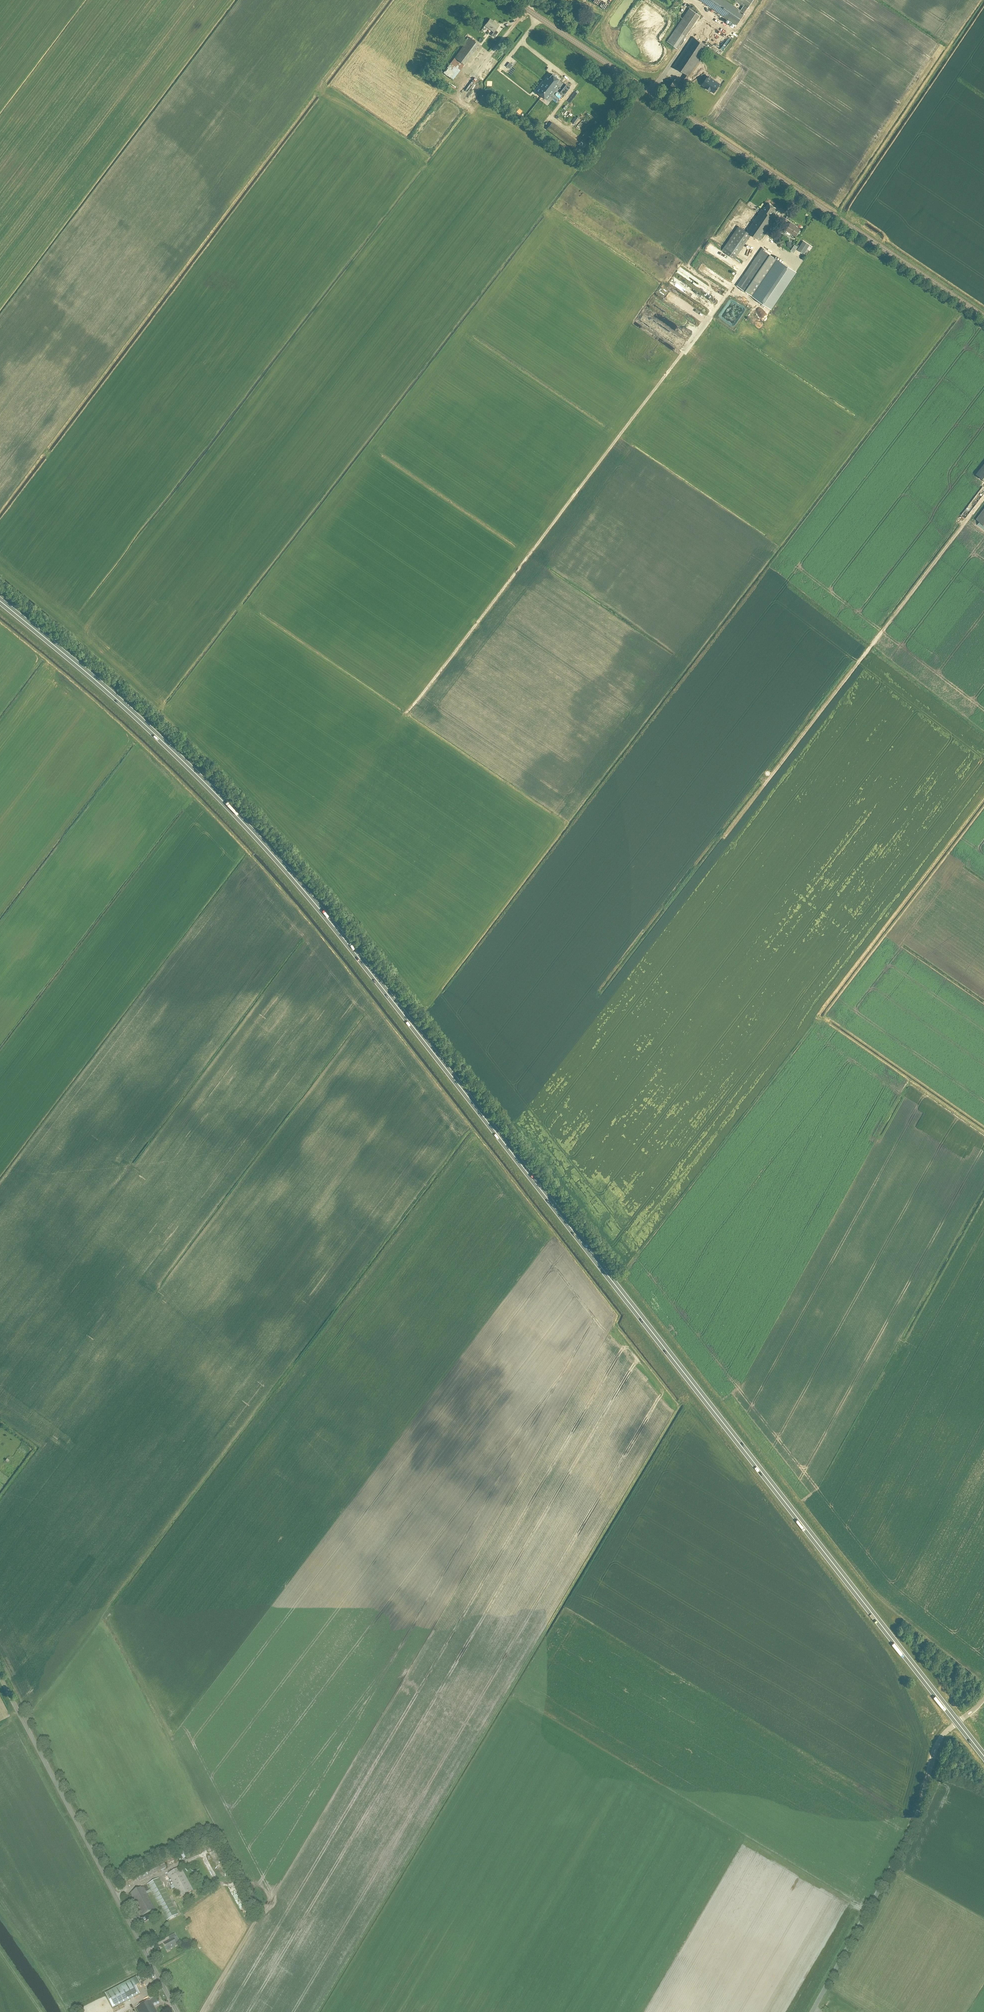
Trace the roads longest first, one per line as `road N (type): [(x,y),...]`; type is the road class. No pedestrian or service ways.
road 1 (trunk): [(958,1722),(311,898),(177,755),(0,601)]
road 2 (tertiary): [(983,315),(511,0)]
road 3 (unclassified): [(177,2011),(0,1676)]
road 4 (unclassified): [(812,2011),(911,1832),(936,1746),(958,1722)]

